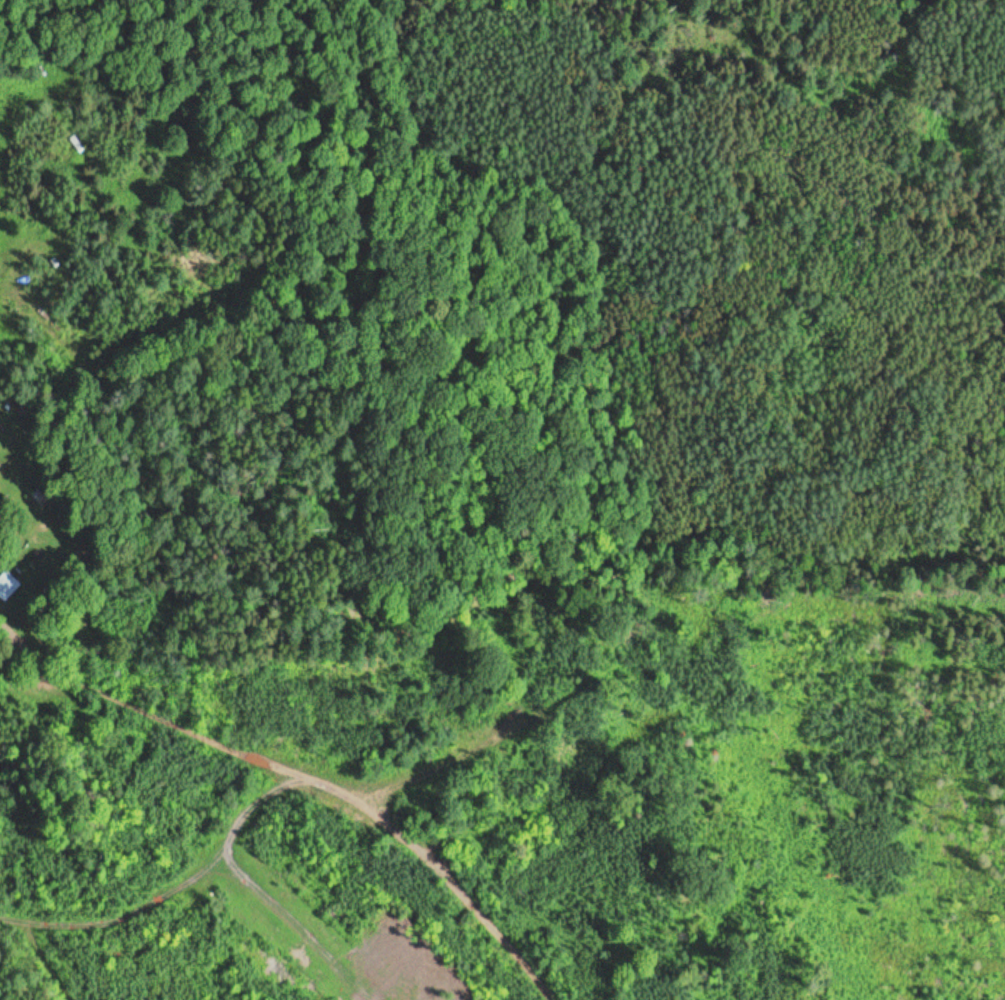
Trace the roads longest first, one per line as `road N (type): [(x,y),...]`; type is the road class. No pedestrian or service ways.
road 1 (residential): [(553,714),(330,790),(87,672),(0,606)]
road 2 (track): [(553,714),(634,999)]

